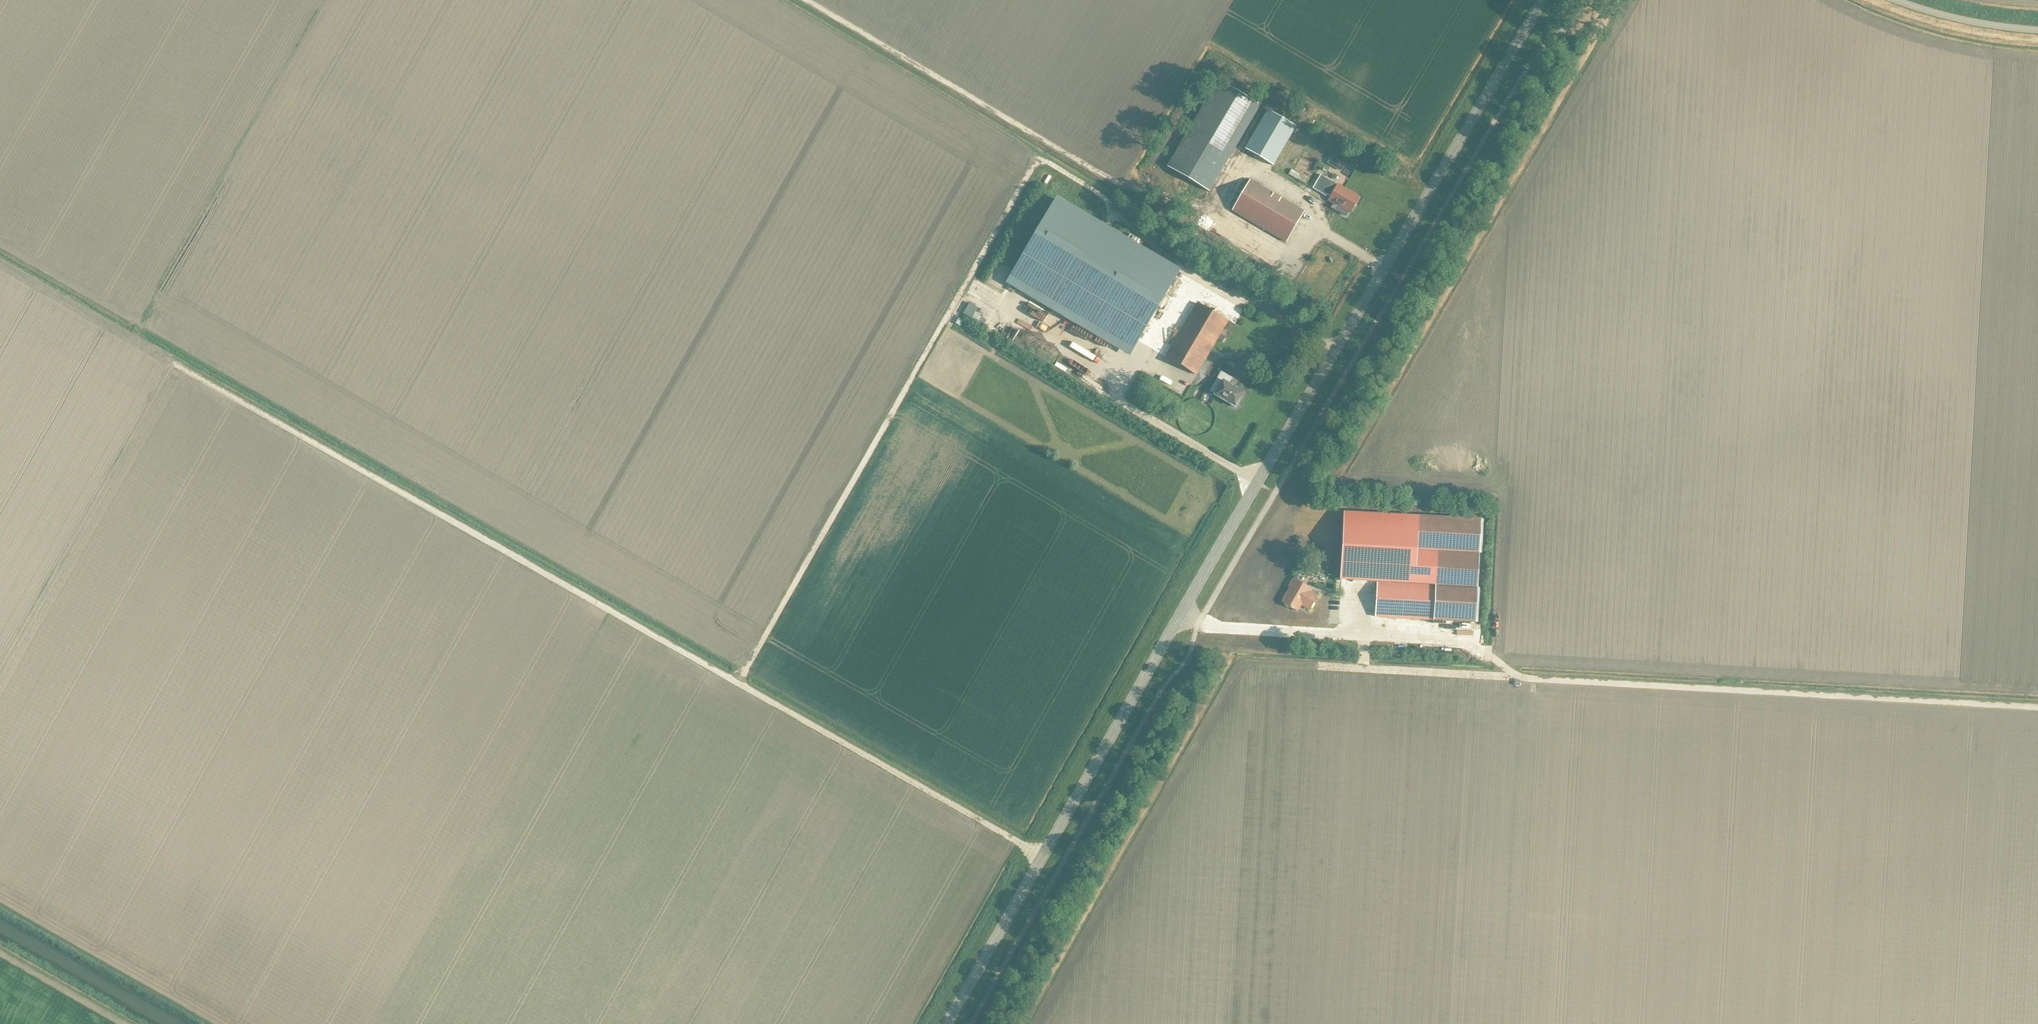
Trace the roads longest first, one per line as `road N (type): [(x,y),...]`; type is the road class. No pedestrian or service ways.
road 1 (tertiary): [(946,1023),(1541,0)]
road 2 (track): [(1041,856),(173,362)]
road 3 (track): [(737,683),(1034,163),(1045,161),(1109,204)]
road 4 (unclassified): [(2037,30),(1989,28),(1894,0)]

